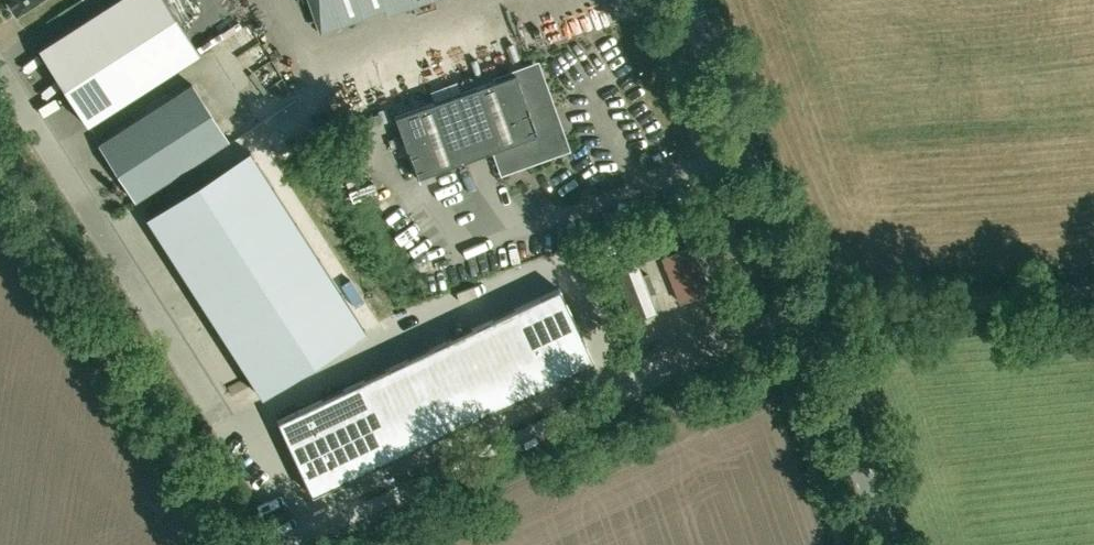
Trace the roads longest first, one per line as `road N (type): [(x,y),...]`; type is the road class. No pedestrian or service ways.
road 1 (tertiary): [(884,544),(696,21)]
road 2 (track): [(304,544),(766,326)]
road 3 (track): [(0,152),(239,544)]
road 4 (track): [(766,326),(1093,293)]
road 5 (residential): [(0,73),(87,206)]

